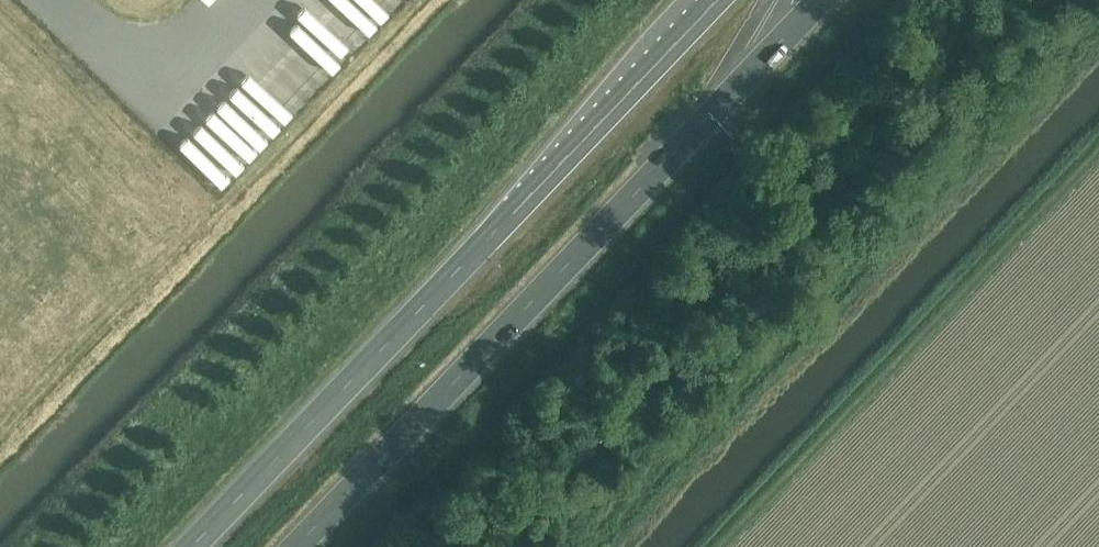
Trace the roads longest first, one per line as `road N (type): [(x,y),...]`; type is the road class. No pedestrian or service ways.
road 1 (trunk): [(301,546),(824,0)]
road 2 (trunk): [(717,0),(194,546)]

